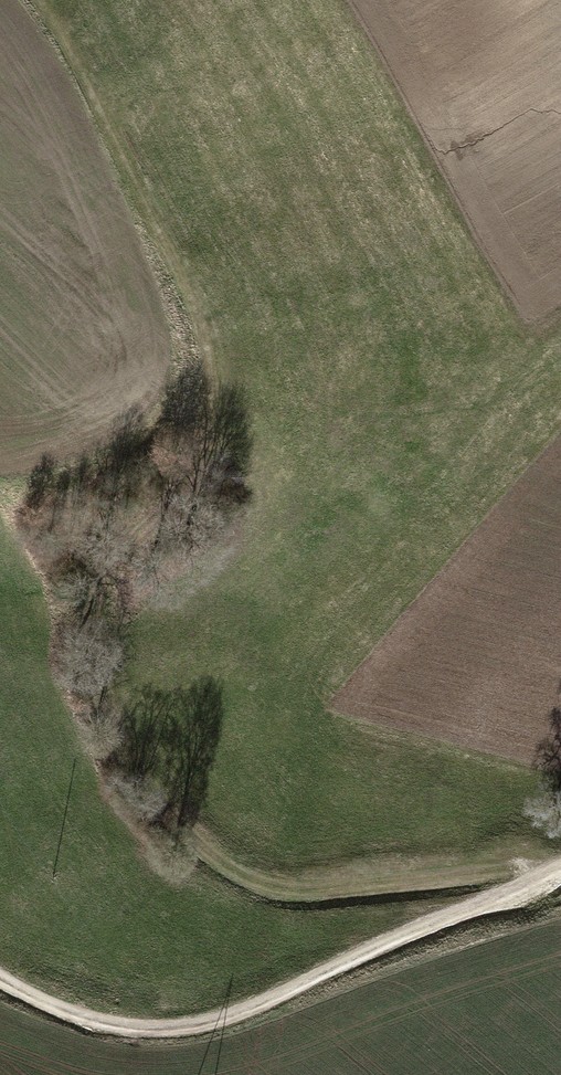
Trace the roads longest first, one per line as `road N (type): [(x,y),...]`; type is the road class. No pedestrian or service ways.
road 1 (track): [(538,877),(508,864),(335,890),(258,883),(172,830),(121,753),(85,655),(91,583),(118,542),(181,496),(207,420),(201,330),(175,262)]
road 2 (track): [(560,866),(215,1021),(120,1028),(64,1011),(0,978)]
road 3 (track): [(40,0),(175,262)]

